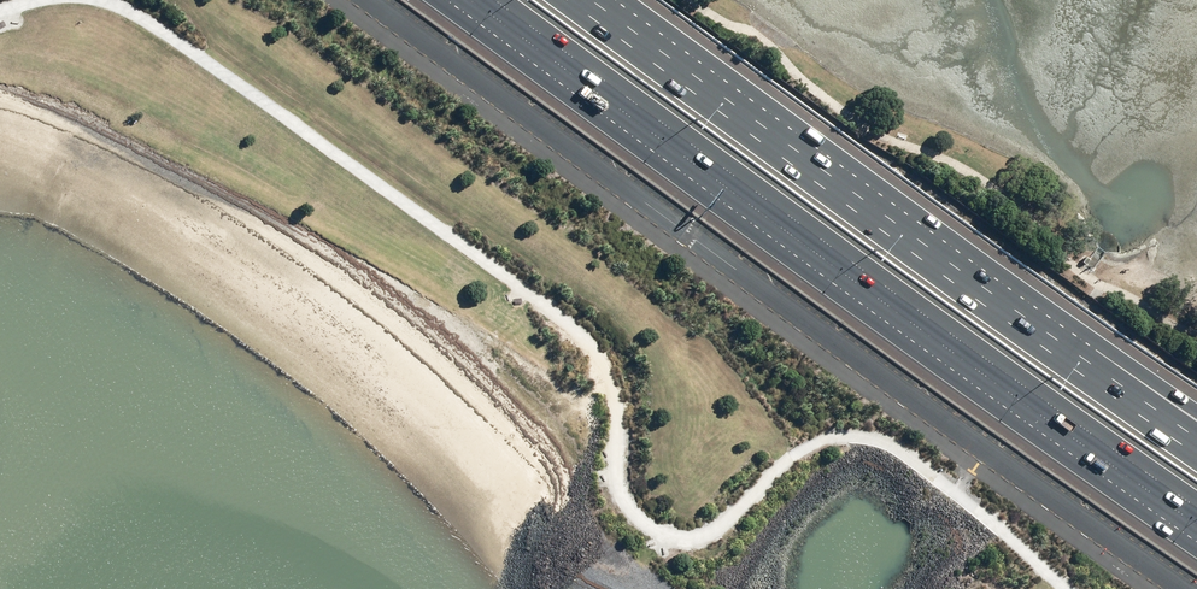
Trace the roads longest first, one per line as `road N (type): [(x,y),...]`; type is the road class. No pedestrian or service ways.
road 1 (unclassified): [(1174,588),(365,0)]
road 2 (motorway): [(1196,507),(495,0)]
road 3 (motorway): [(567,0),(943,276)]
road 4 (motorway): [(943,276),(1196,454)]
road 5 (motorway): [(943,276),(1102,346),(1196,411)]

